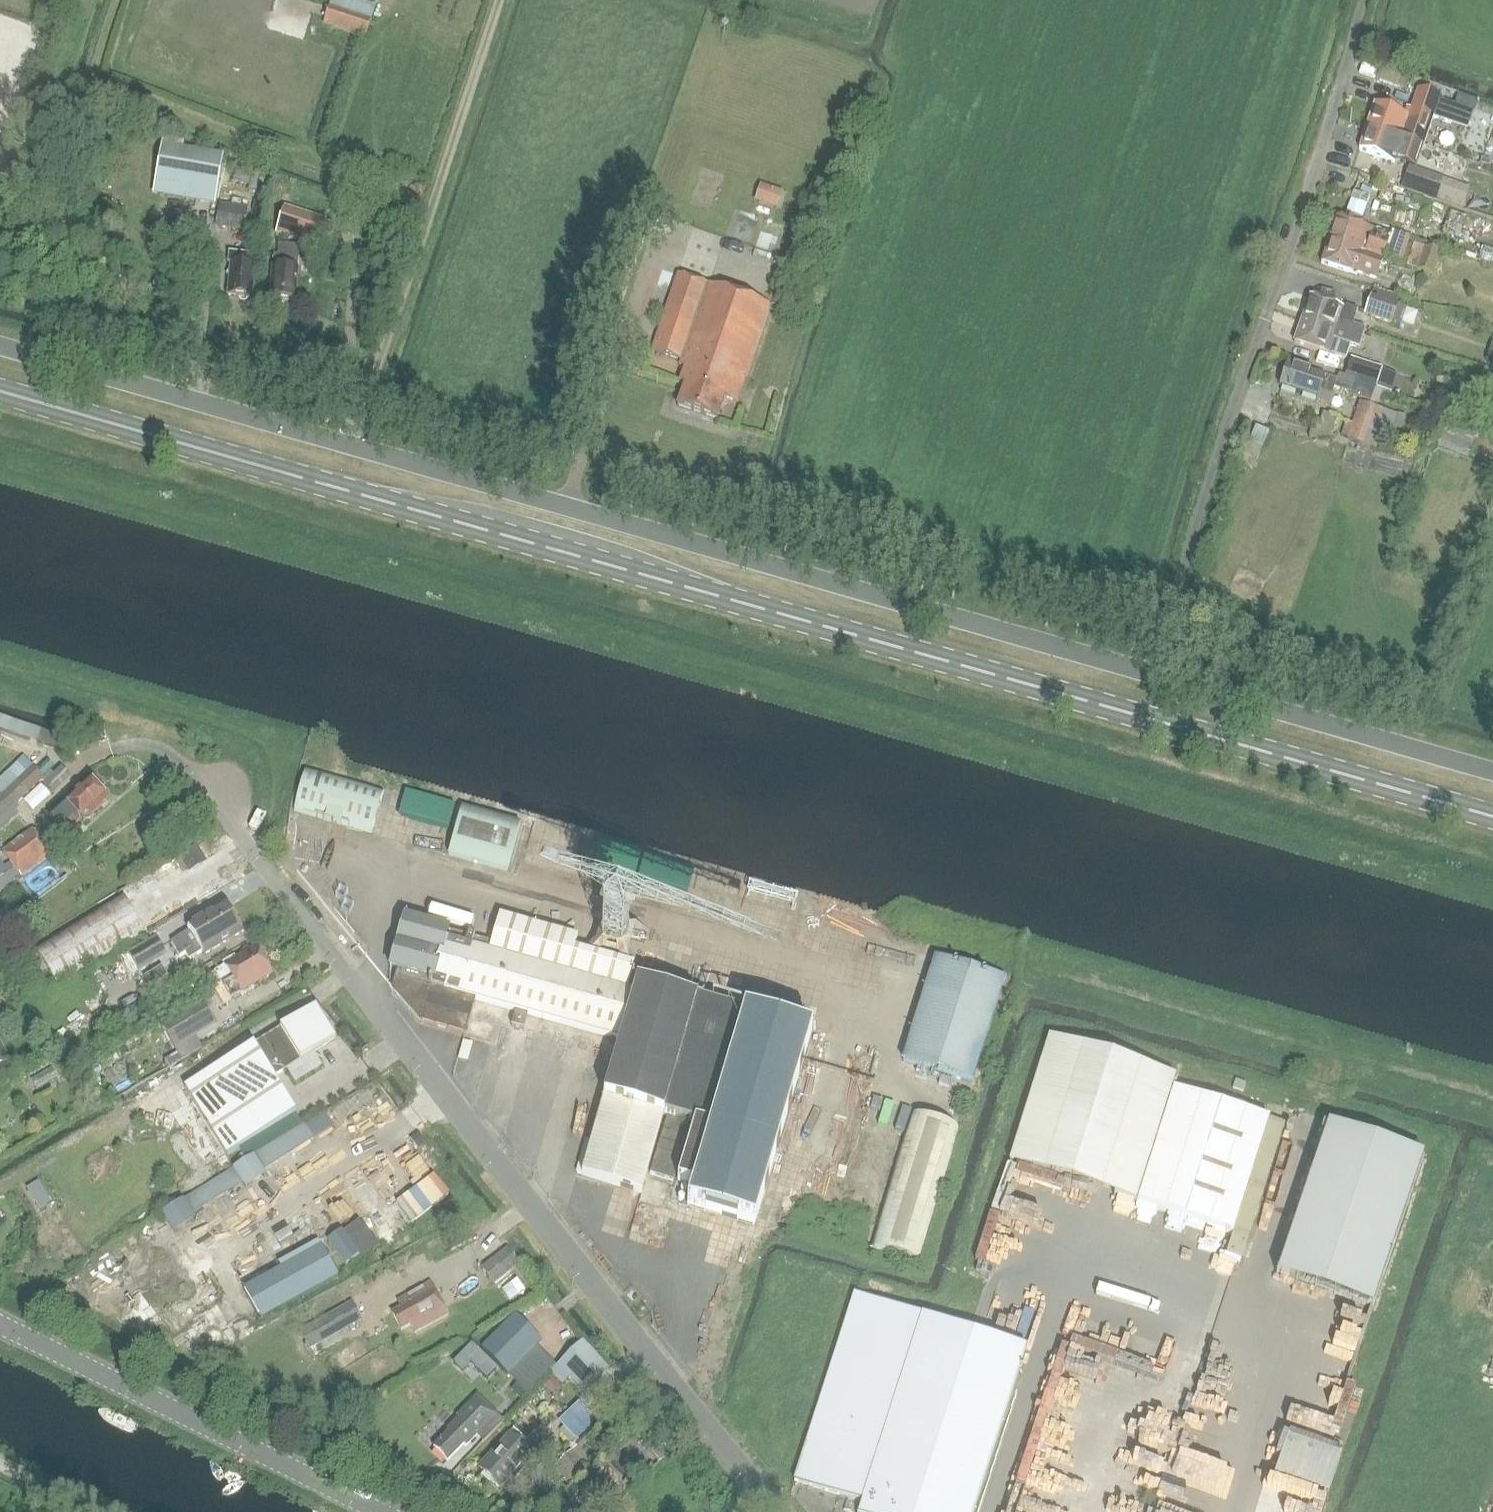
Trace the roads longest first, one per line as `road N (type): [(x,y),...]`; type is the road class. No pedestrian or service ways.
road 1 (secondary): [(1492,816),(0,391)]
road 2 (unclassified): [(1149,674),(0,347)]
road 3 (unclassified): [(782,1511),(601,1298),(170,753),(154,744),(110,748)]
road 4 (unclassified): [(1149,674),(1357,0)]
road 5 (track): [(346,444),(496,0)]
road 6 (unclassified): [(378,1511),(0,1326)]
road 7 (unclassified): [(1492,771),(1149,674)]

